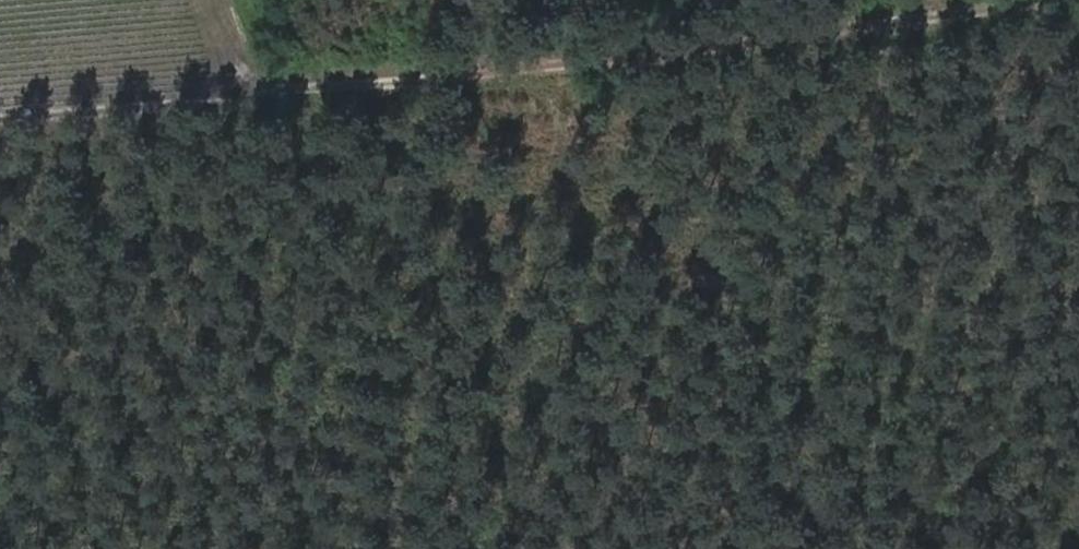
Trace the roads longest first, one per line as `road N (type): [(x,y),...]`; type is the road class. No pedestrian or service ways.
road 1 (track): [(0,120),(271,87),(435,81),(1060,0)]

